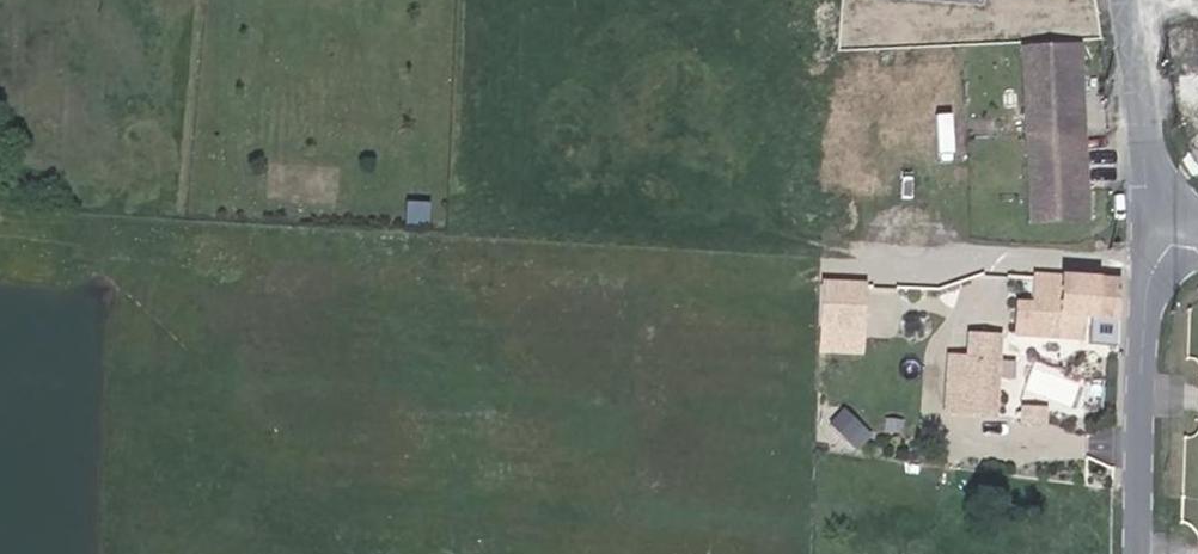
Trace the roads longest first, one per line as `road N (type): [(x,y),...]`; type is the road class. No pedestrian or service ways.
road 1 (residential): [(1135,553),(1145,295),(1180,225)]
road 2 (residential): [(1180,225),(1156,209),(1145,186),(1124,0)]

